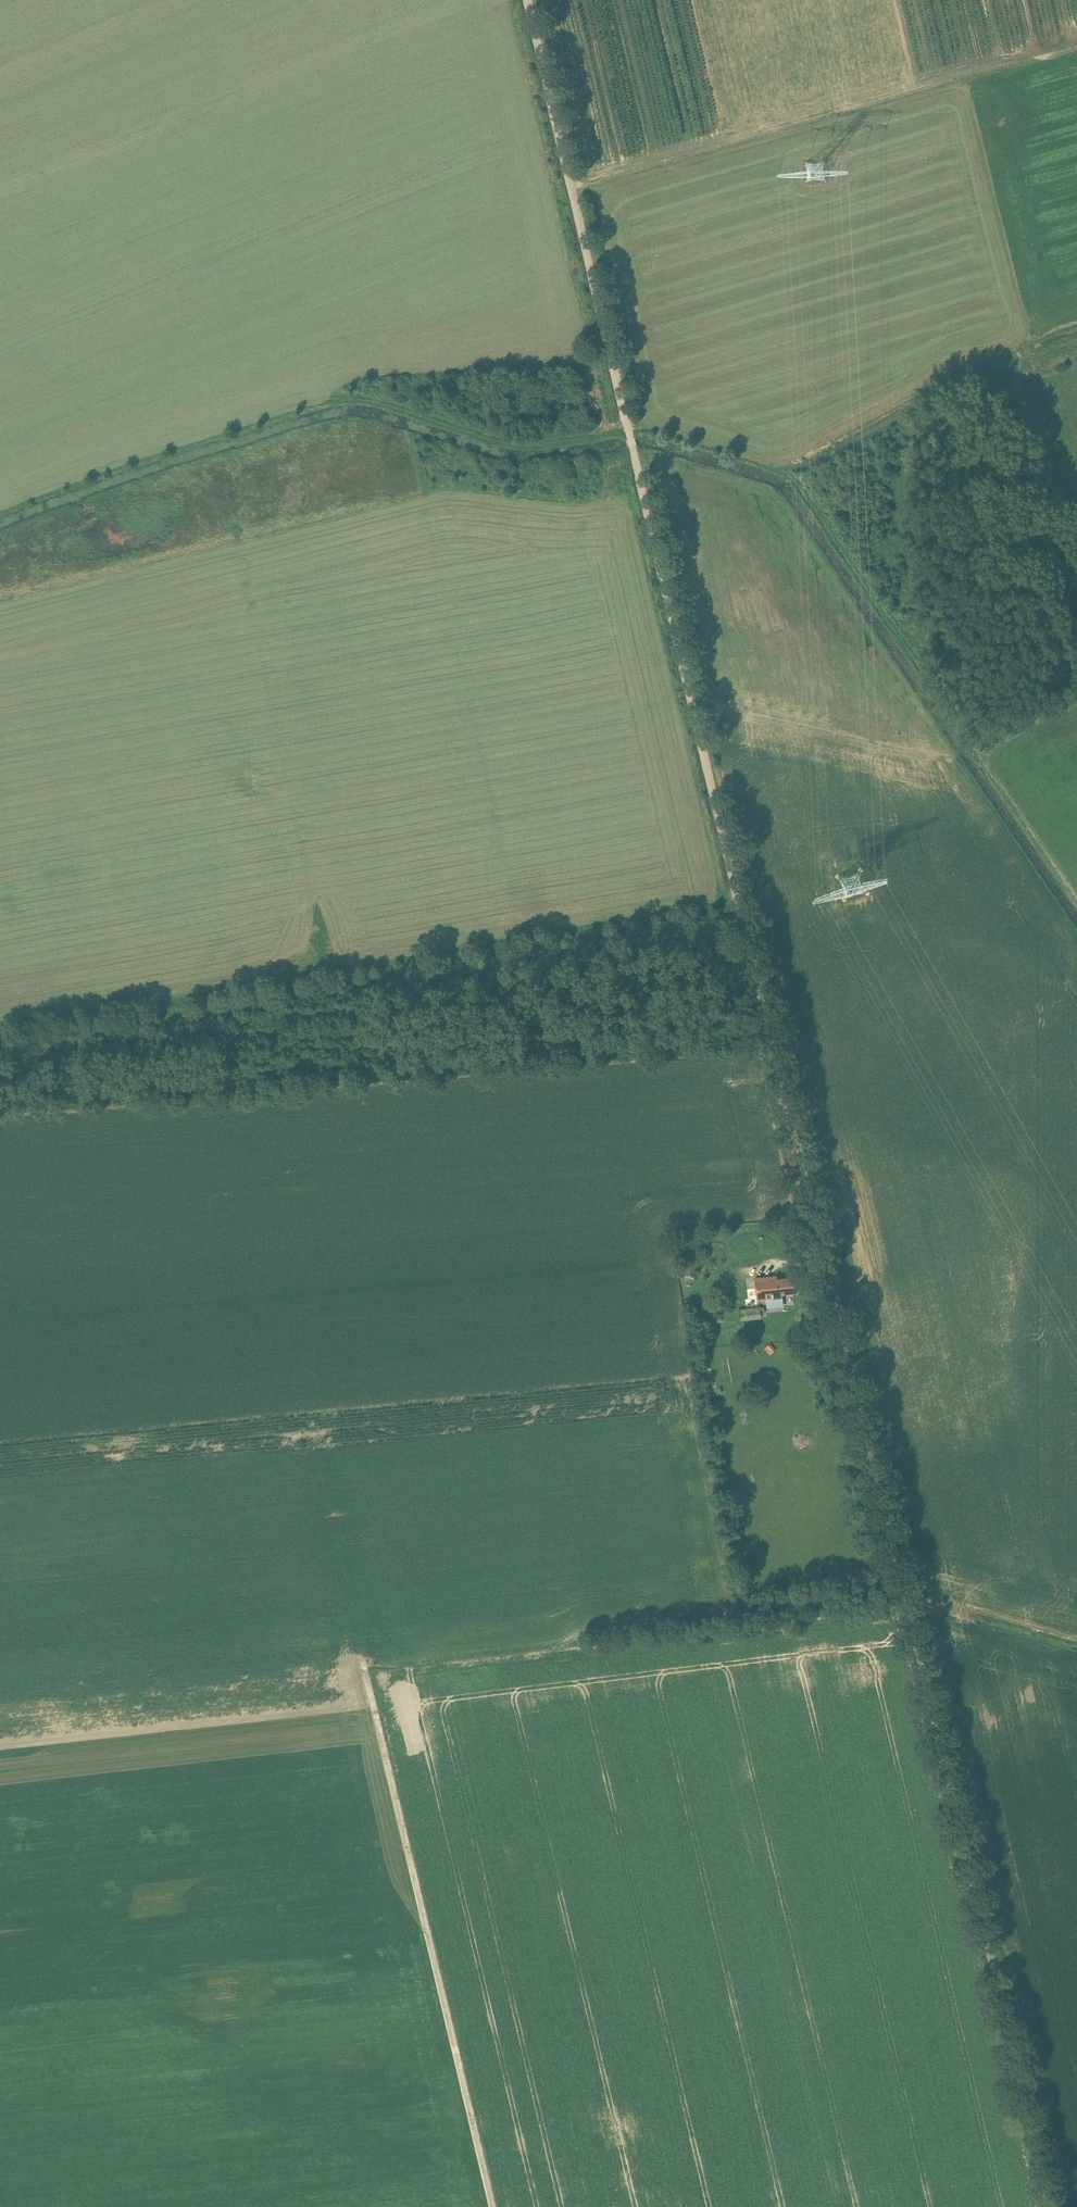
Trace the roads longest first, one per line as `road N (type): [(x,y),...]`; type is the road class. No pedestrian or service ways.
road 1 (track): [(1055,2206),(530,0)]
road 2 (track): [(368,1674),(495,2206)]
road 3 (track): [(0,193),(490,0)]

